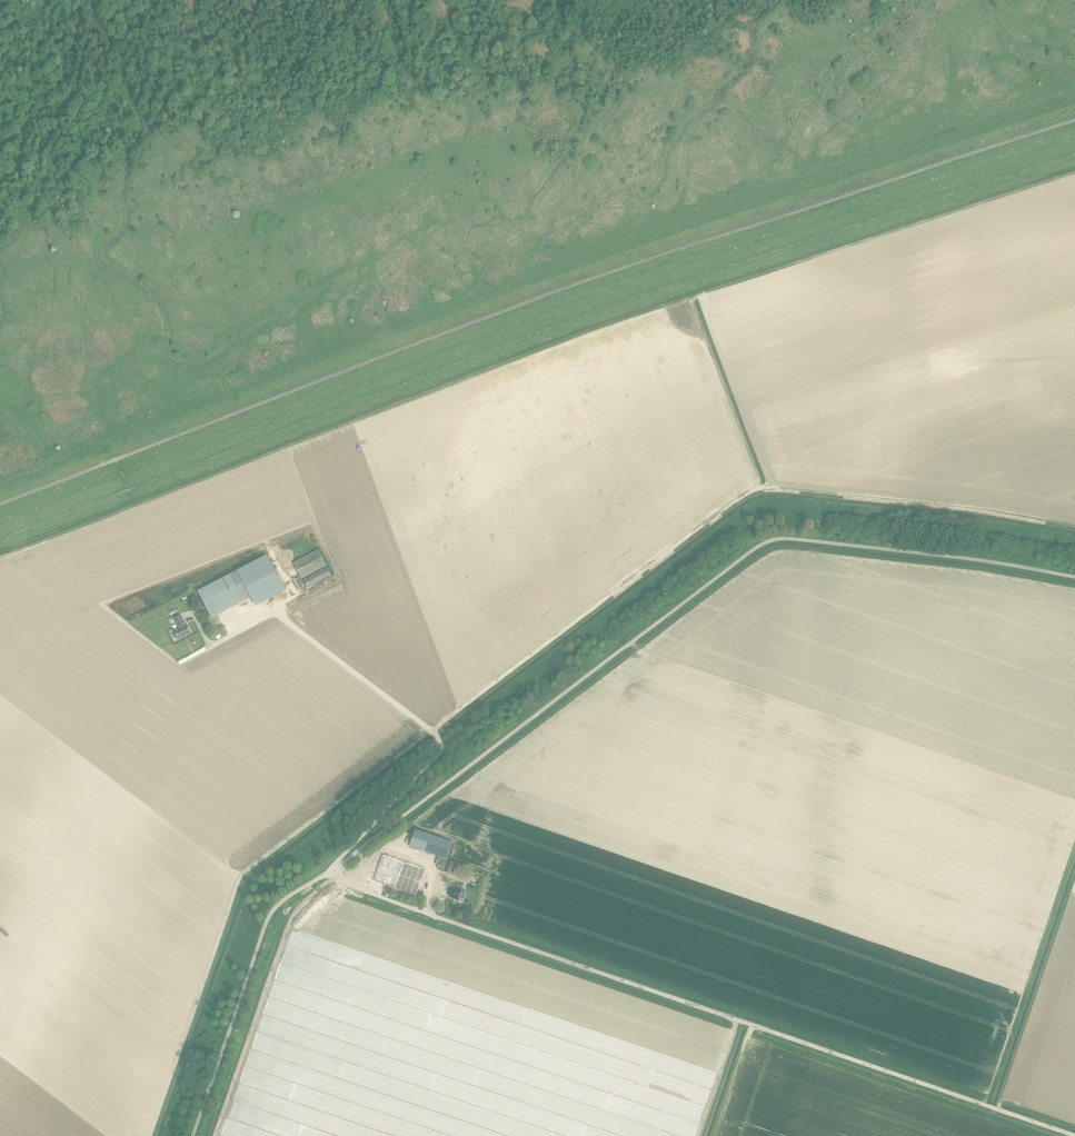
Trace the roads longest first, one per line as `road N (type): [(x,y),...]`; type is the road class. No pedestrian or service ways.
road 1 (track): [(1074,155),(616,302),(0,543)]
road 2 (unclassified): [(192,1135),(276,906),(761,544),(786,538)]
road 3 (track): [(336,867),(352,885),(424,912),(1074,1135)]
road 4 (unclassified): [(1074,579),(786,538)]

